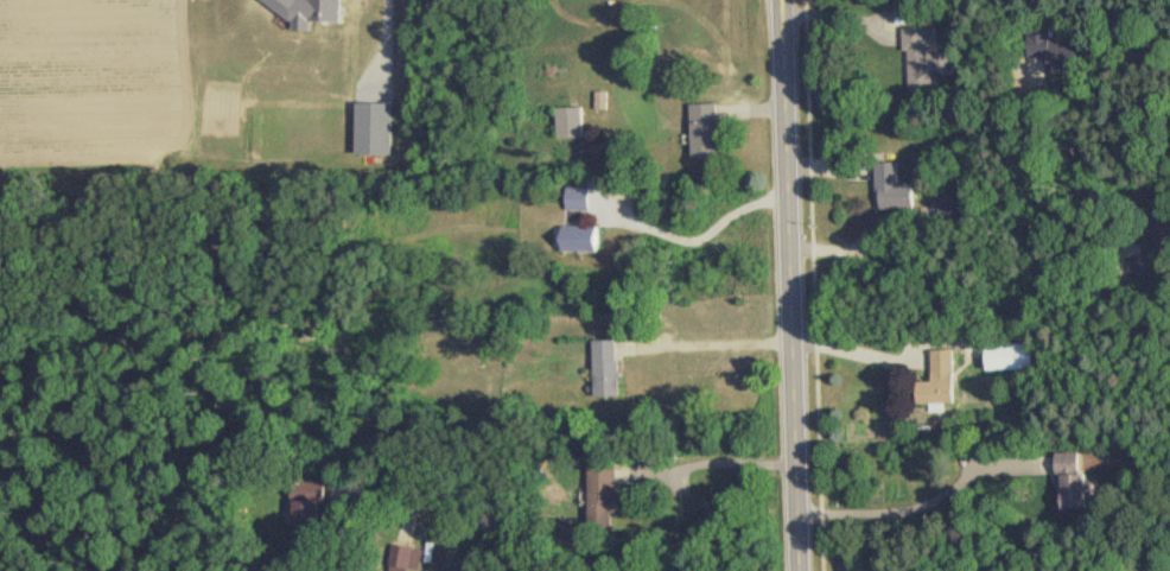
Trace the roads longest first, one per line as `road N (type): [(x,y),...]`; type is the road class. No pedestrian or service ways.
road 1 (tertiary): [(786,0),(802,570)]

